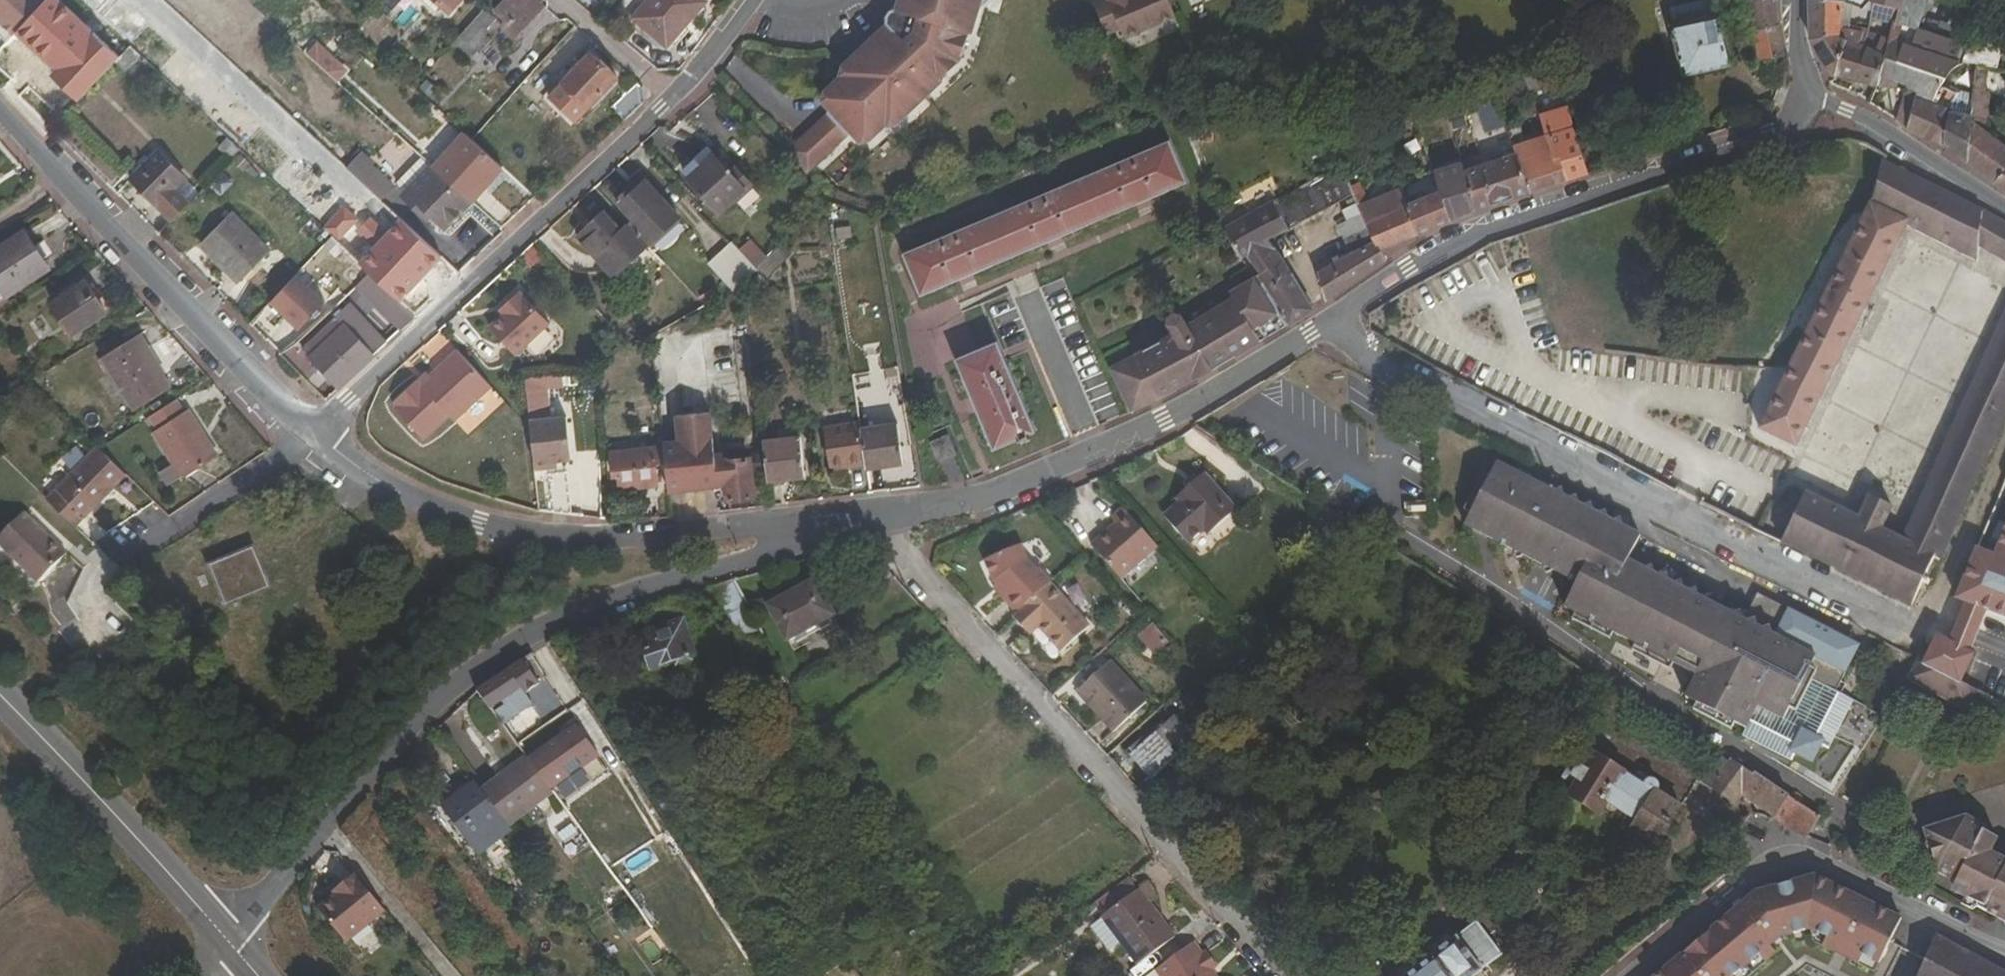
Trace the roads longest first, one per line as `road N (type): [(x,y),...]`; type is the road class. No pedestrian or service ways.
road 1 (residential): [(1329,317),(1392,371),(1900,630),(1926,616),(2004,440)]
road 2 (residential): [(840,523),(622,597),(529,642),(446,706),(227,950)]
road 3 (residential): [(1283,975),(876,517)]
road 4 (residential): [(840,523),(513,538),(412,498),(321,434)]
road 5 (residential): [(1329,317),(1473,234),(1768,133),(1807,106)]
road 6 (residential): [(876,517),(978,496),(1164,419),(1329,317)]
road 7 (residential): [(675,97),(321,434)]
road 8 (residential): [(321,434),(277,401),(0,108)]
road 9 (residential): [(2004,950),(1831,866),(1790,855),(1764,863),(1631,975)]
road 10 (residential): [(227,950),(0,721)]
road 11 (residential): [(2004,209),(1871,130),(1807,106)]
road 12 (residential): [(563,0),(675,97)]
road 13 (residential): [(675,97),(749,0)]

